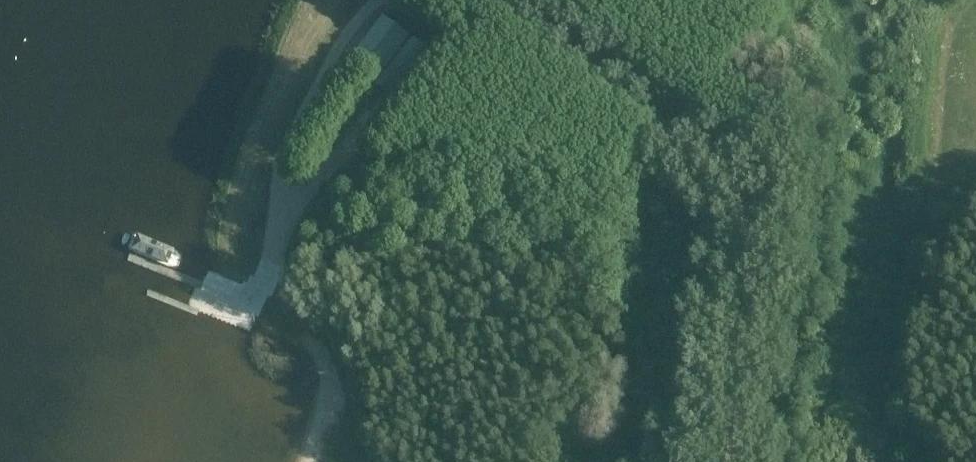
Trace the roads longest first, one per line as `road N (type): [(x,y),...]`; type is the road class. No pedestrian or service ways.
road 1 (track): [(730,461),(752,279),(744,206),(722,171),(503,0)]
road 2 (track): [(192,303),(224,312),(255,297),(294,213),(386,102)]
road 3 (track): [(377,0),(348,34),(290,145),(275,250)]

